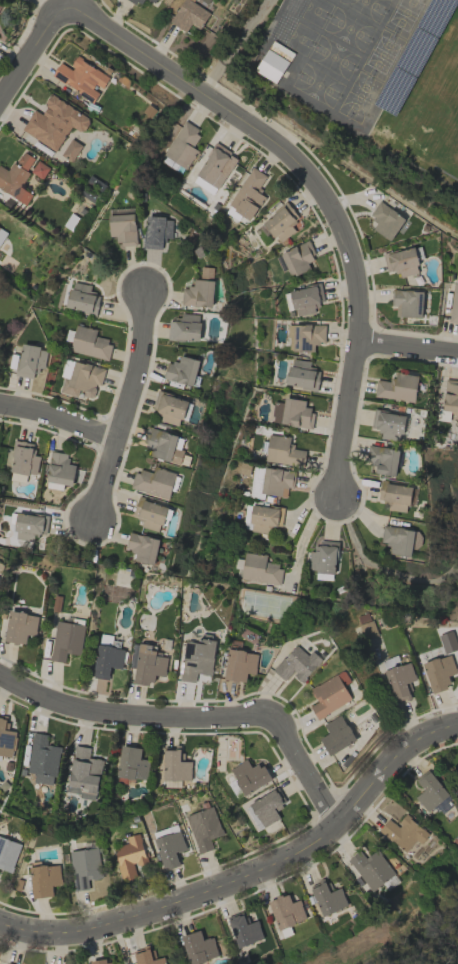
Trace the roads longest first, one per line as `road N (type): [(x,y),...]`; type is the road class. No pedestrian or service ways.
road 1 (residential): [(65,5),(290,149),(343,222),(360,345),(337,504)]
road 2 (tertiary): [(457,721),(411,741),(337,829),(158,912),(47,937),(0,923)]
road 3 (residential): [(0,674),(39,695),(145,717),(263,714),(289,737),(337,829)]
road 4 (residential): [(97,513),(143,297)]

